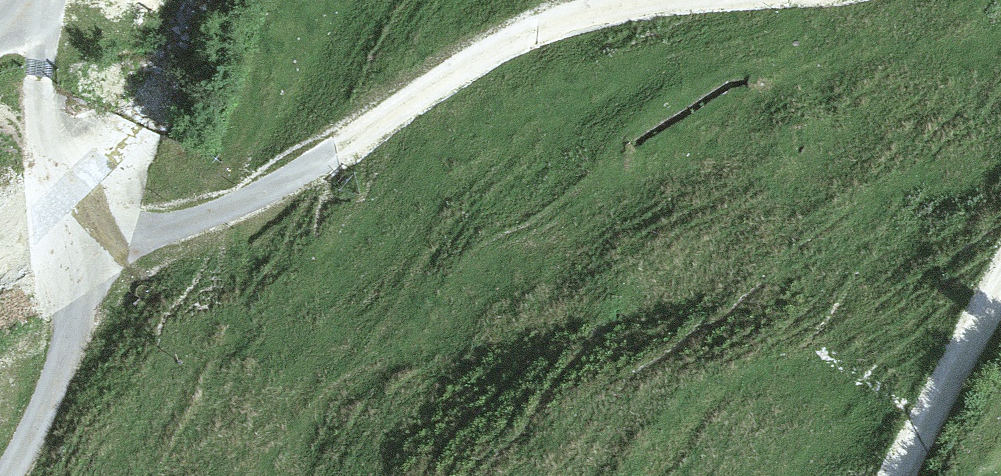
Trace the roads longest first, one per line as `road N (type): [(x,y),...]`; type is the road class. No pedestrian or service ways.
road 1 (track): [(62,235),(156,230),(241,204),(518,37),(588,10),(649,0)]
road 2 (track): [(7,475),(55,387),(72,322),(41,98),(46,0)]
road 3 (track): [(1000,284),(899,475)]

